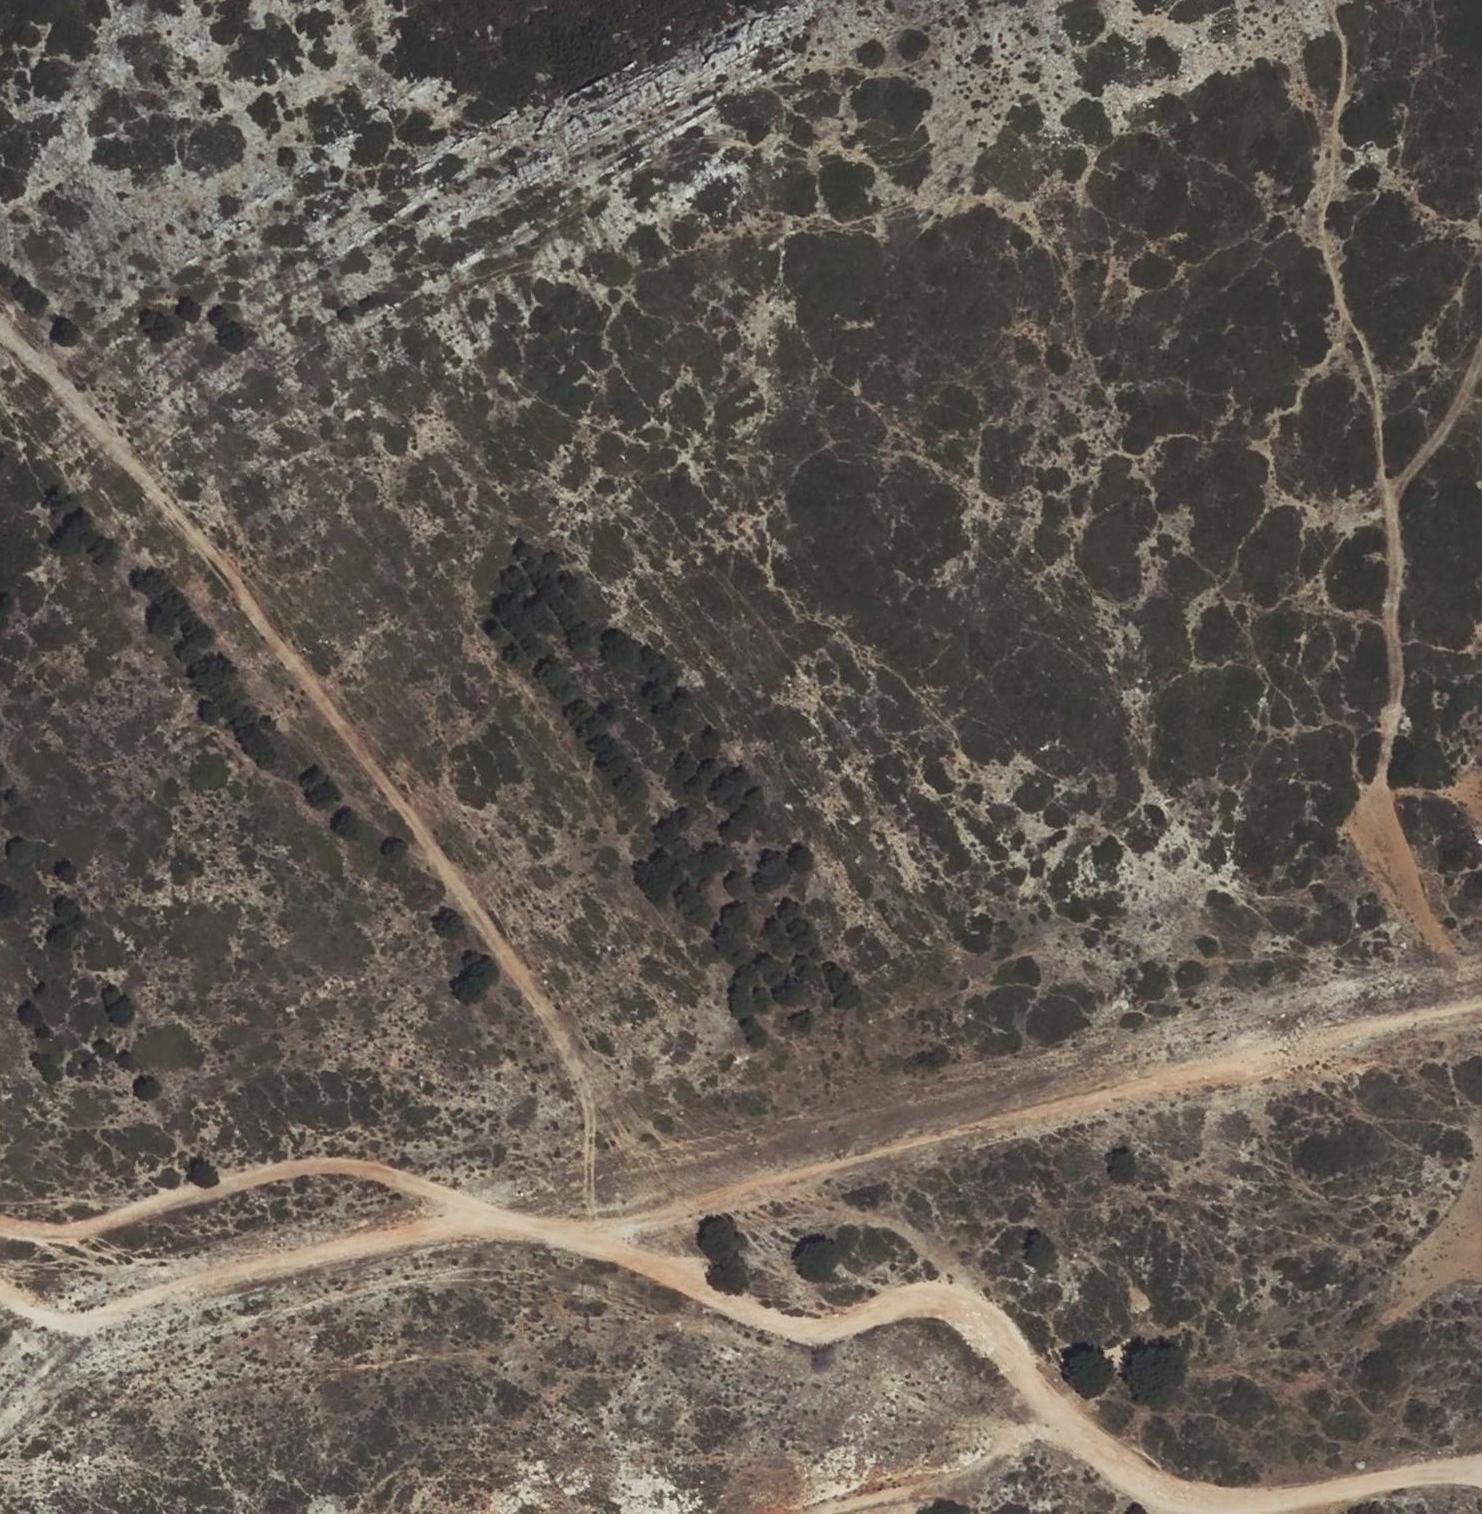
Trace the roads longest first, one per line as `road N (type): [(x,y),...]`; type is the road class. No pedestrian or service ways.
road 1 (track): [(1481,1485),(1450,1476),(1221,1513),(1176,1507),(1137,1489),(958,1309),(916,1306),(839,1328),(792,1331),(579,1240),(462,1228),(79,1319),(42,1311),(0,1286)]
road 2 (track): [(1393,483),(1481,349)]

